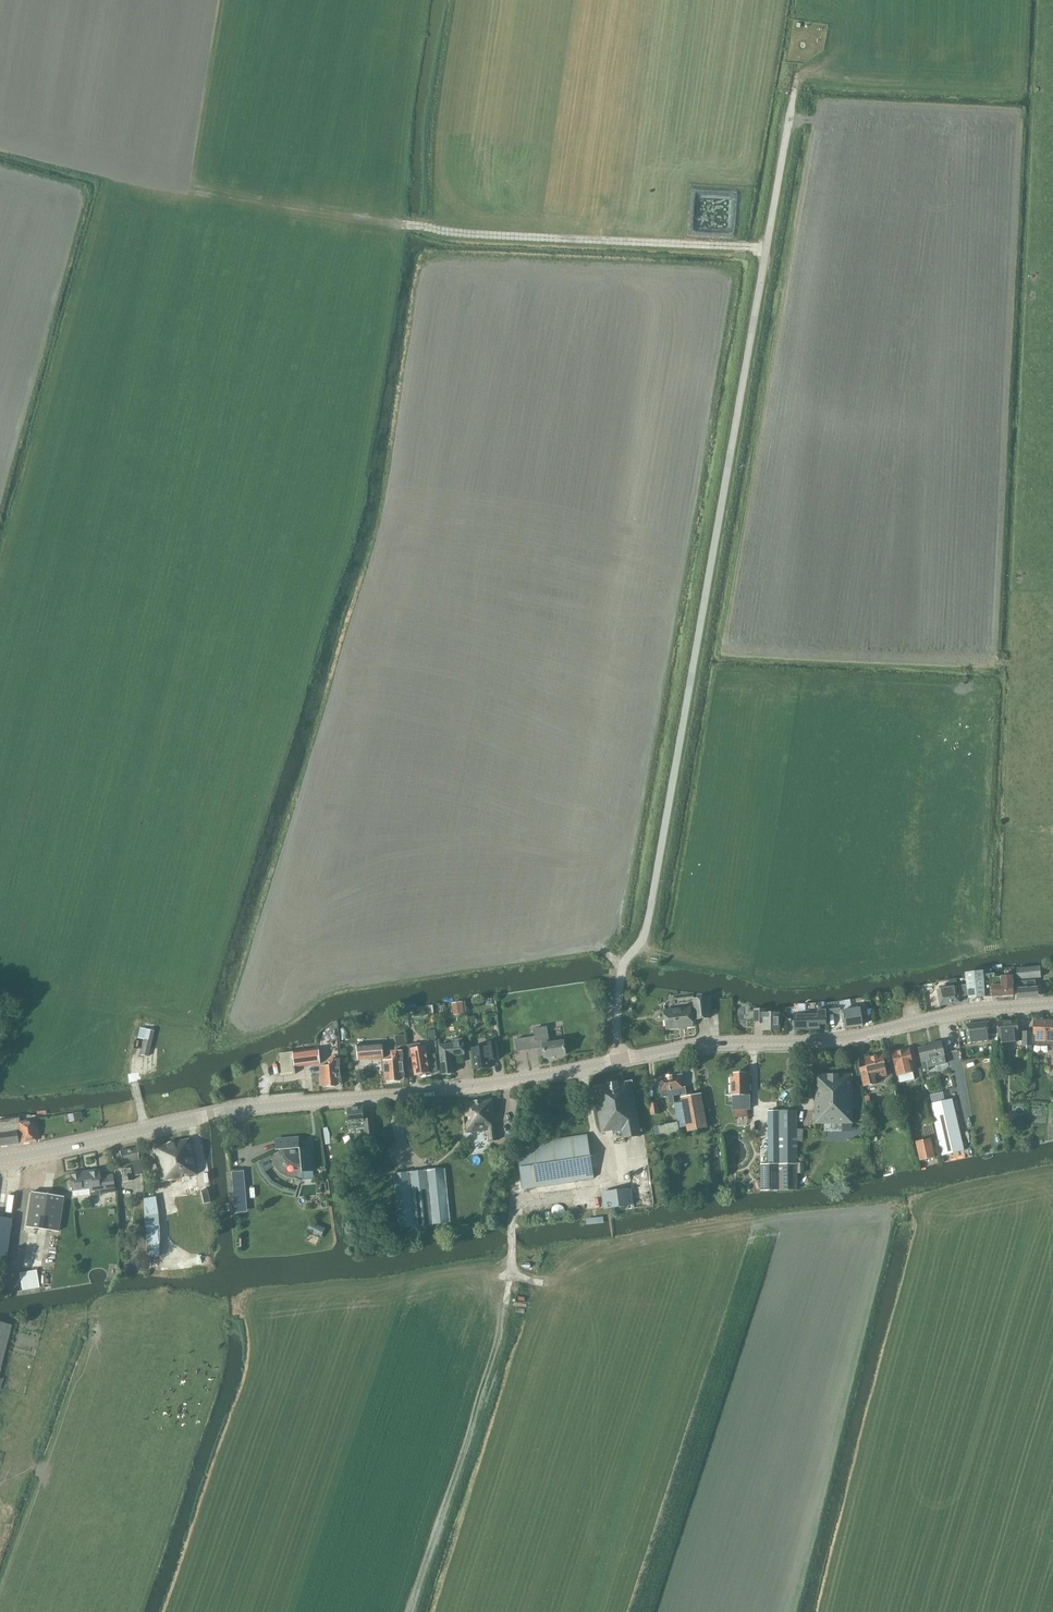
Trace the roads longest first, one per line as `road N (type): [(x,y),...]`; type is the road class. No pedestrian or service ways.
road 1 (tertiary): [(0,1160),(248,1108),(431,1091),(694,1045),(832,1039),(959,1012),(1052,1003)]
road 2 (track): [(767,247),(399,224)]

